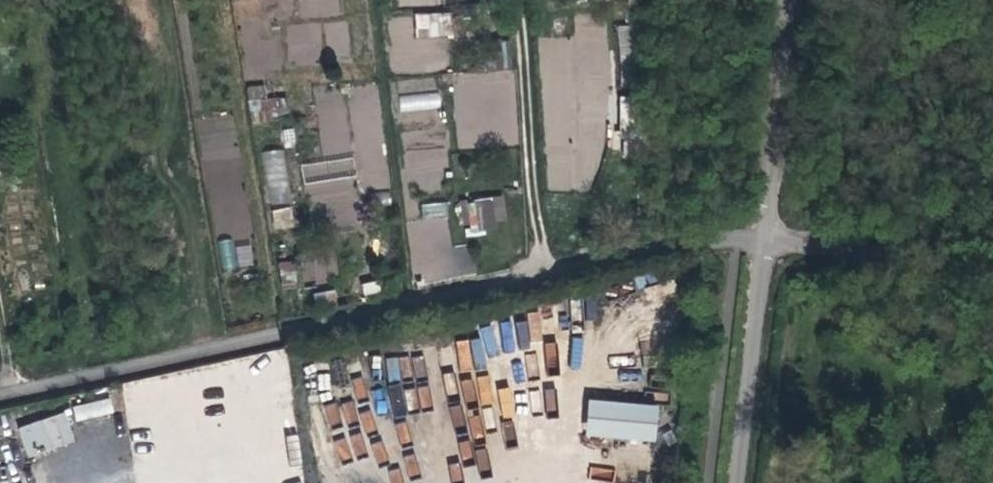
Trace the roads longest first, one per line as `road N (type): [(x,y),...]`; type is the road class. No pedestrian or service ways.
road 1 (track): [(761,235),(0,395)]
road 2 (unclassified): [(736,482),(761,235)]
road 3 (track): [(787,0),(761,235)]

